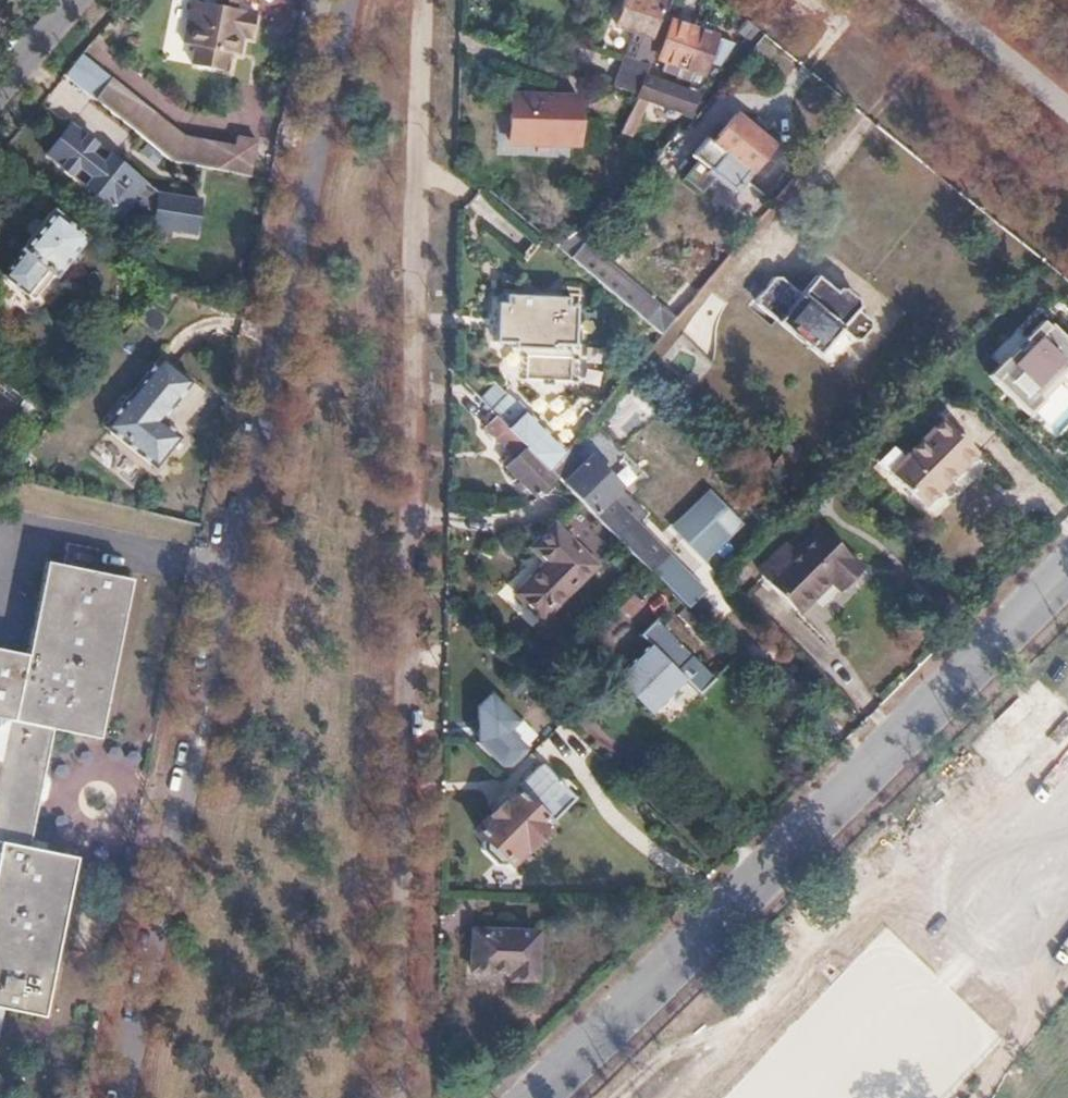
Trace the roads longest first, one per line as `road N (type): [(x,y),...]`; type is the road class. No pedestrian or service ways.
road 1 (residential): [(119,1097),(344,0)]
road 2 (residential): [(423,0),(402,1097)]
road 3 (residential): [(534,1097),(1067,582)]
road 4 (residential): [(928,0),(1067,114)]

